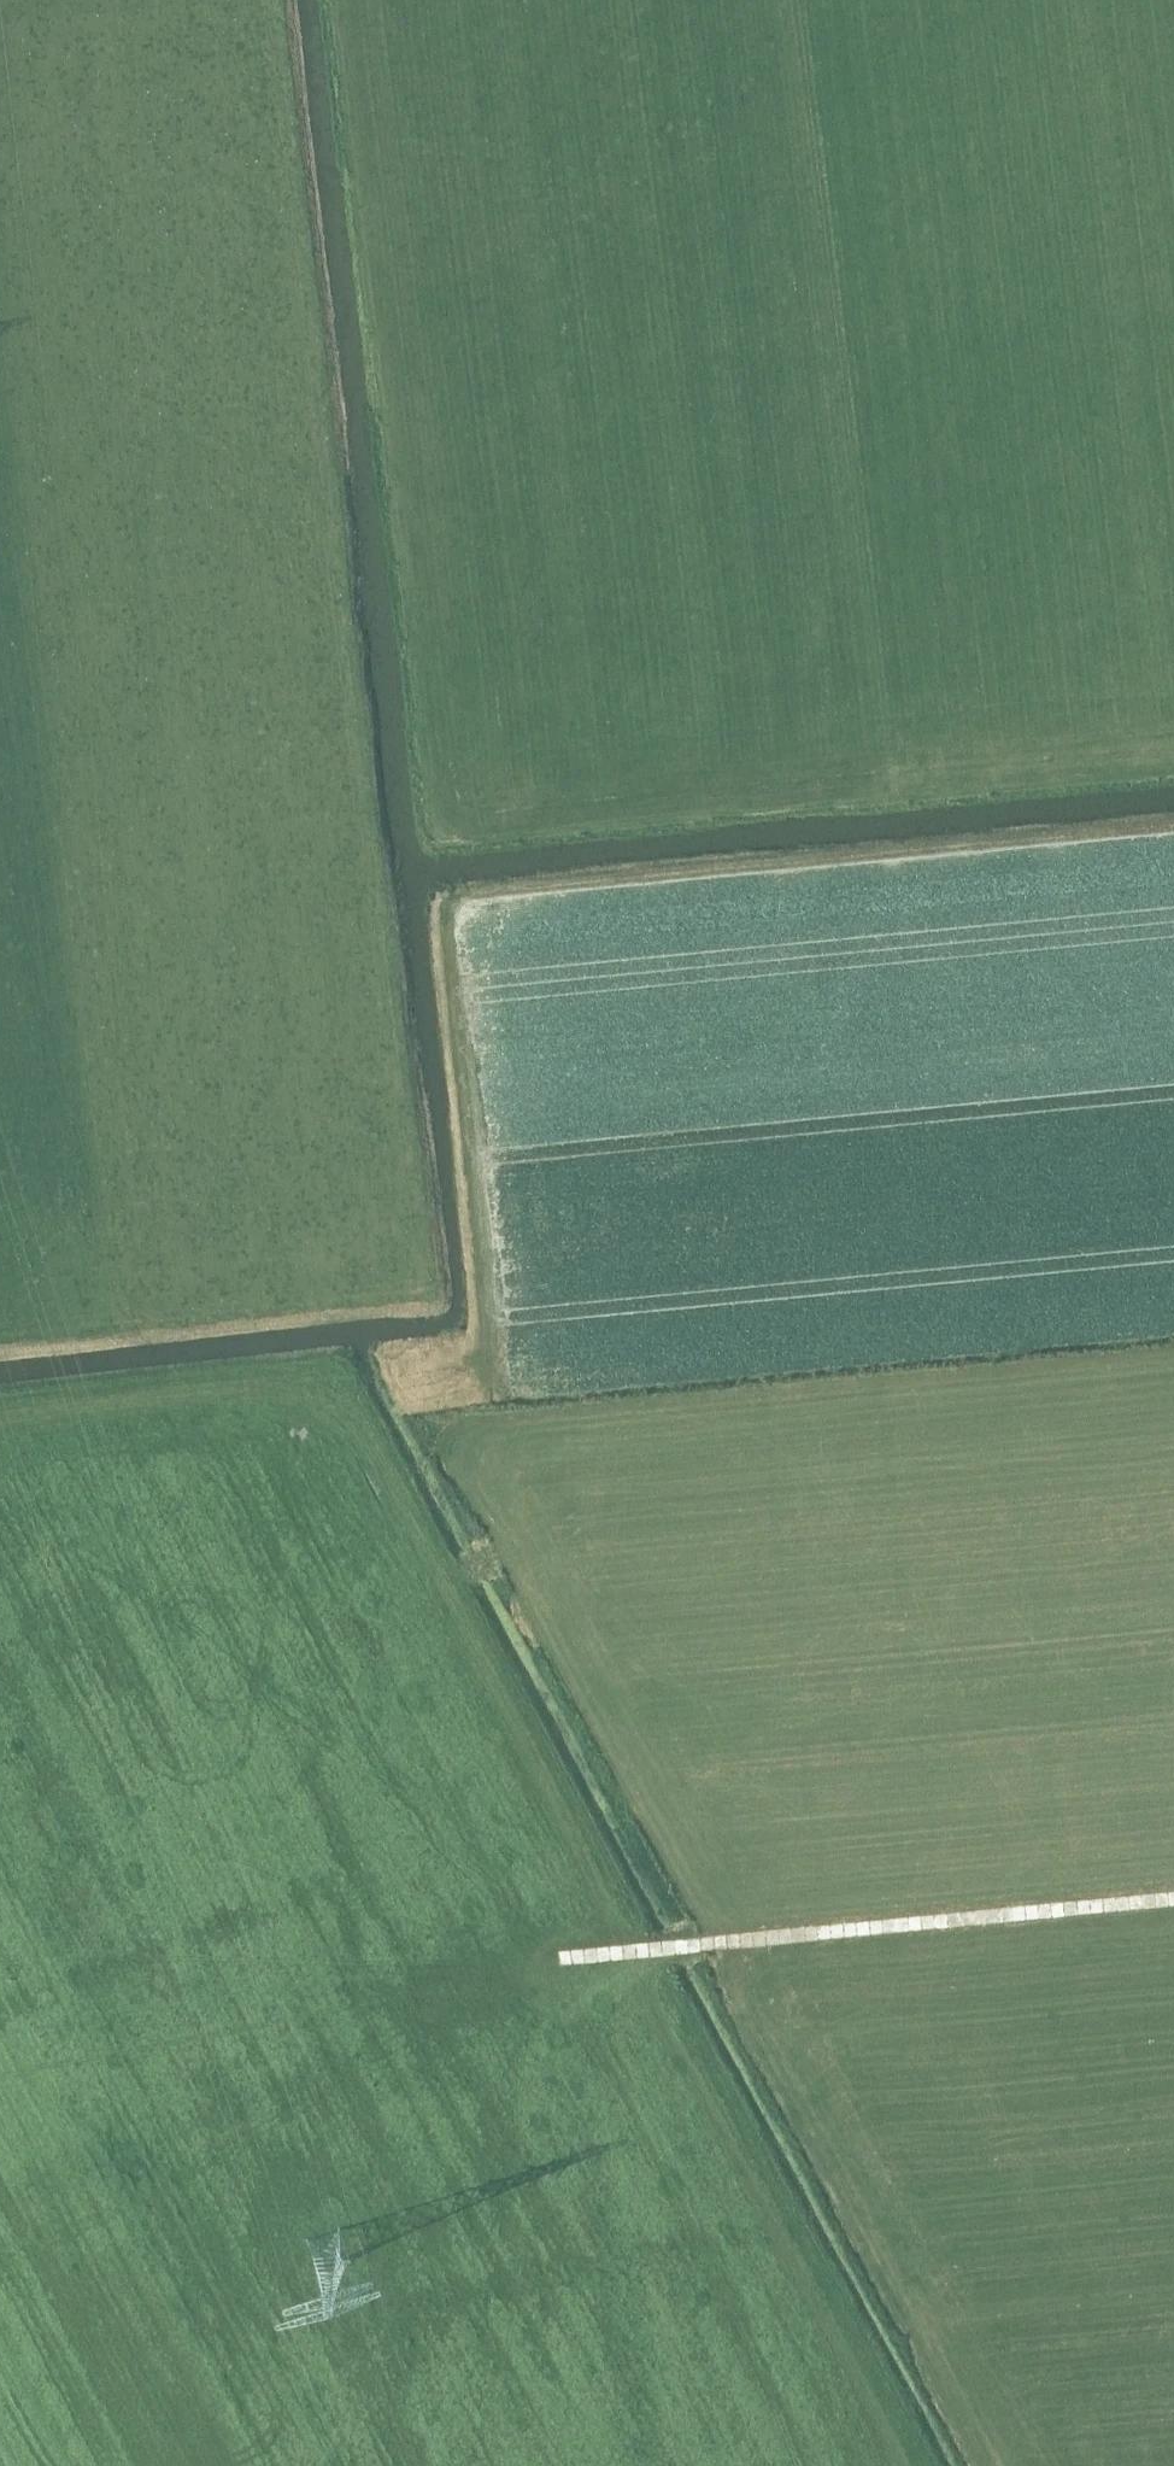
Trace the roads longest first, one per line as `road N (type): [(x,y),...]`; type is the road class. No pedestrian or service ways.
road 1 (track): [(1173,1899),(572,1958)]

